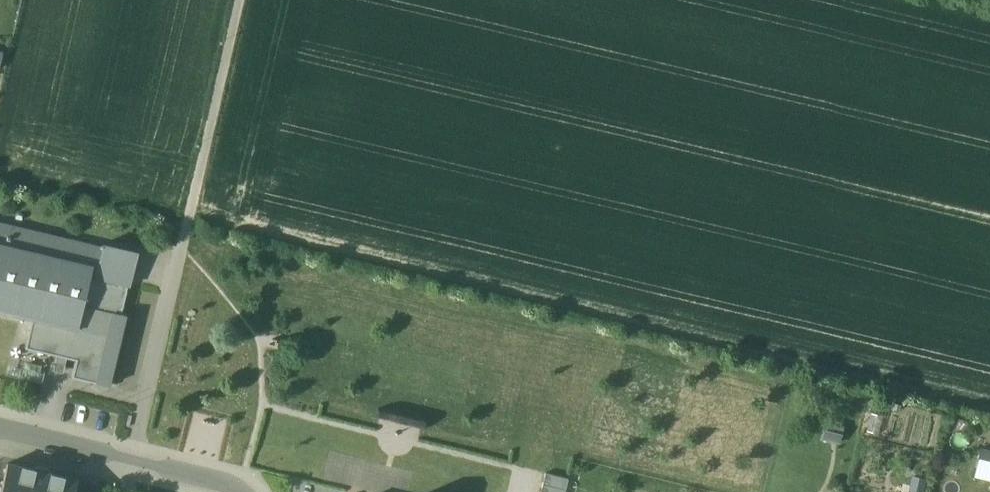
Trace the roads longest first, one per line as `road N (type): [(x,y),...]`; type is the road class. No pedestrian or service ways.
road 1 (track): [(183,248),(240,0)]
road 2 (residential): [(0,431),(242,491)]

